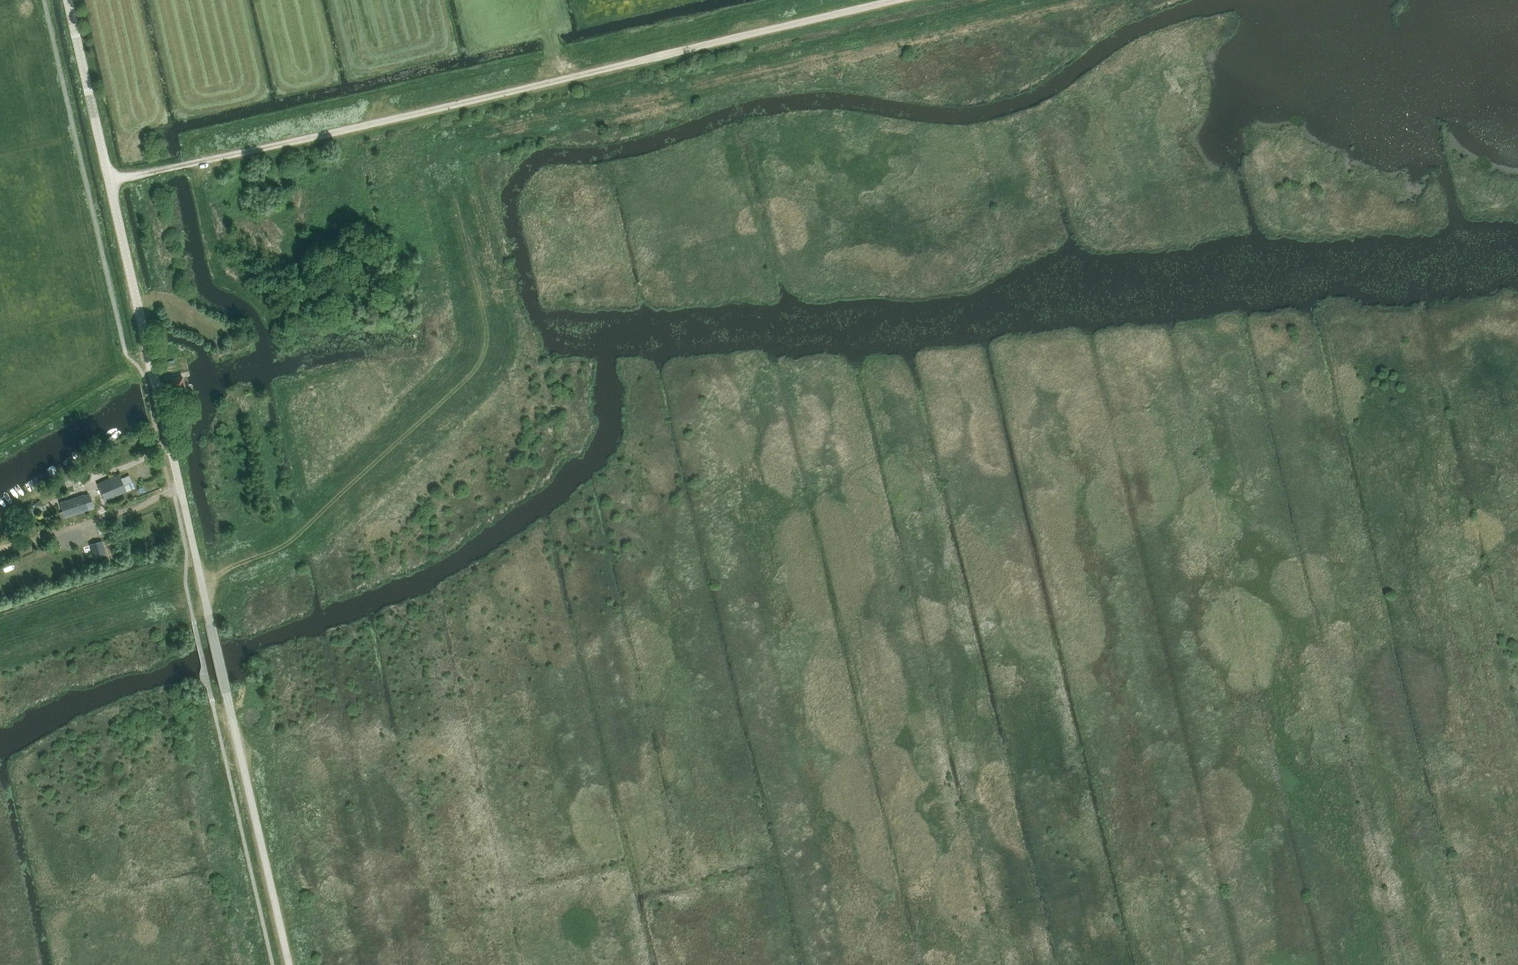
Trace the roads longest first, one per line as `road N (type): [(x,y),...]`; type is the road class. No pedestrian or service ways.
road 1 (tertiary): [(68,0),(289,964)]
road 2 (track): [(899,0),(110,181)]

